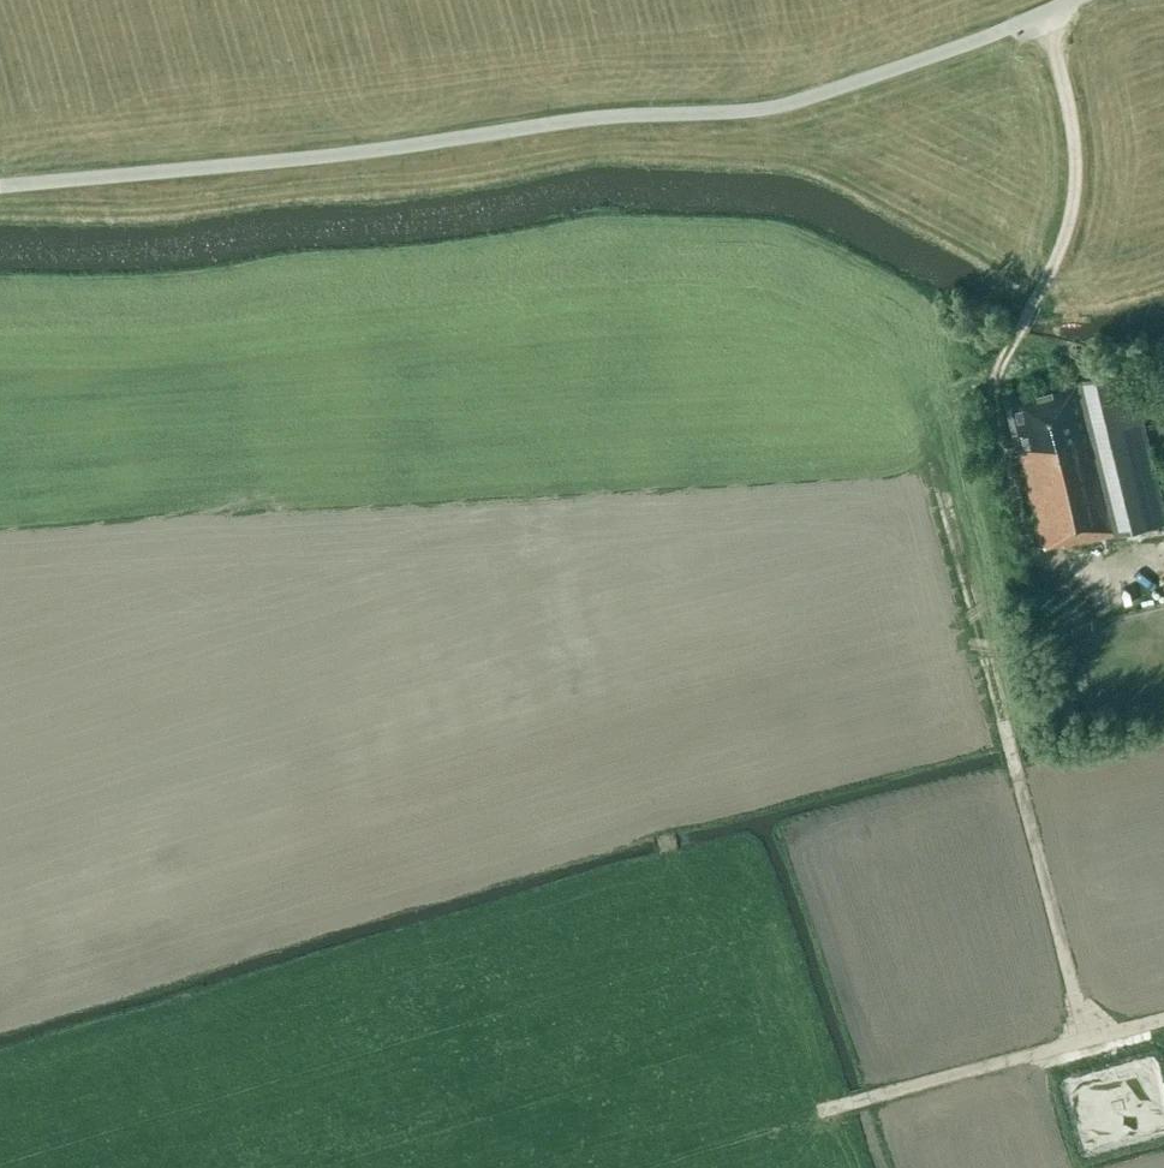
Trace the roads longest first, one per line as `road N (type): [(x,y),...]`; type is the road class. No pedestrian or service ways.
road 1 (unclassified): [(0,187),(329,156),(589,118),(759,110),(835,90),(1075,0)]

